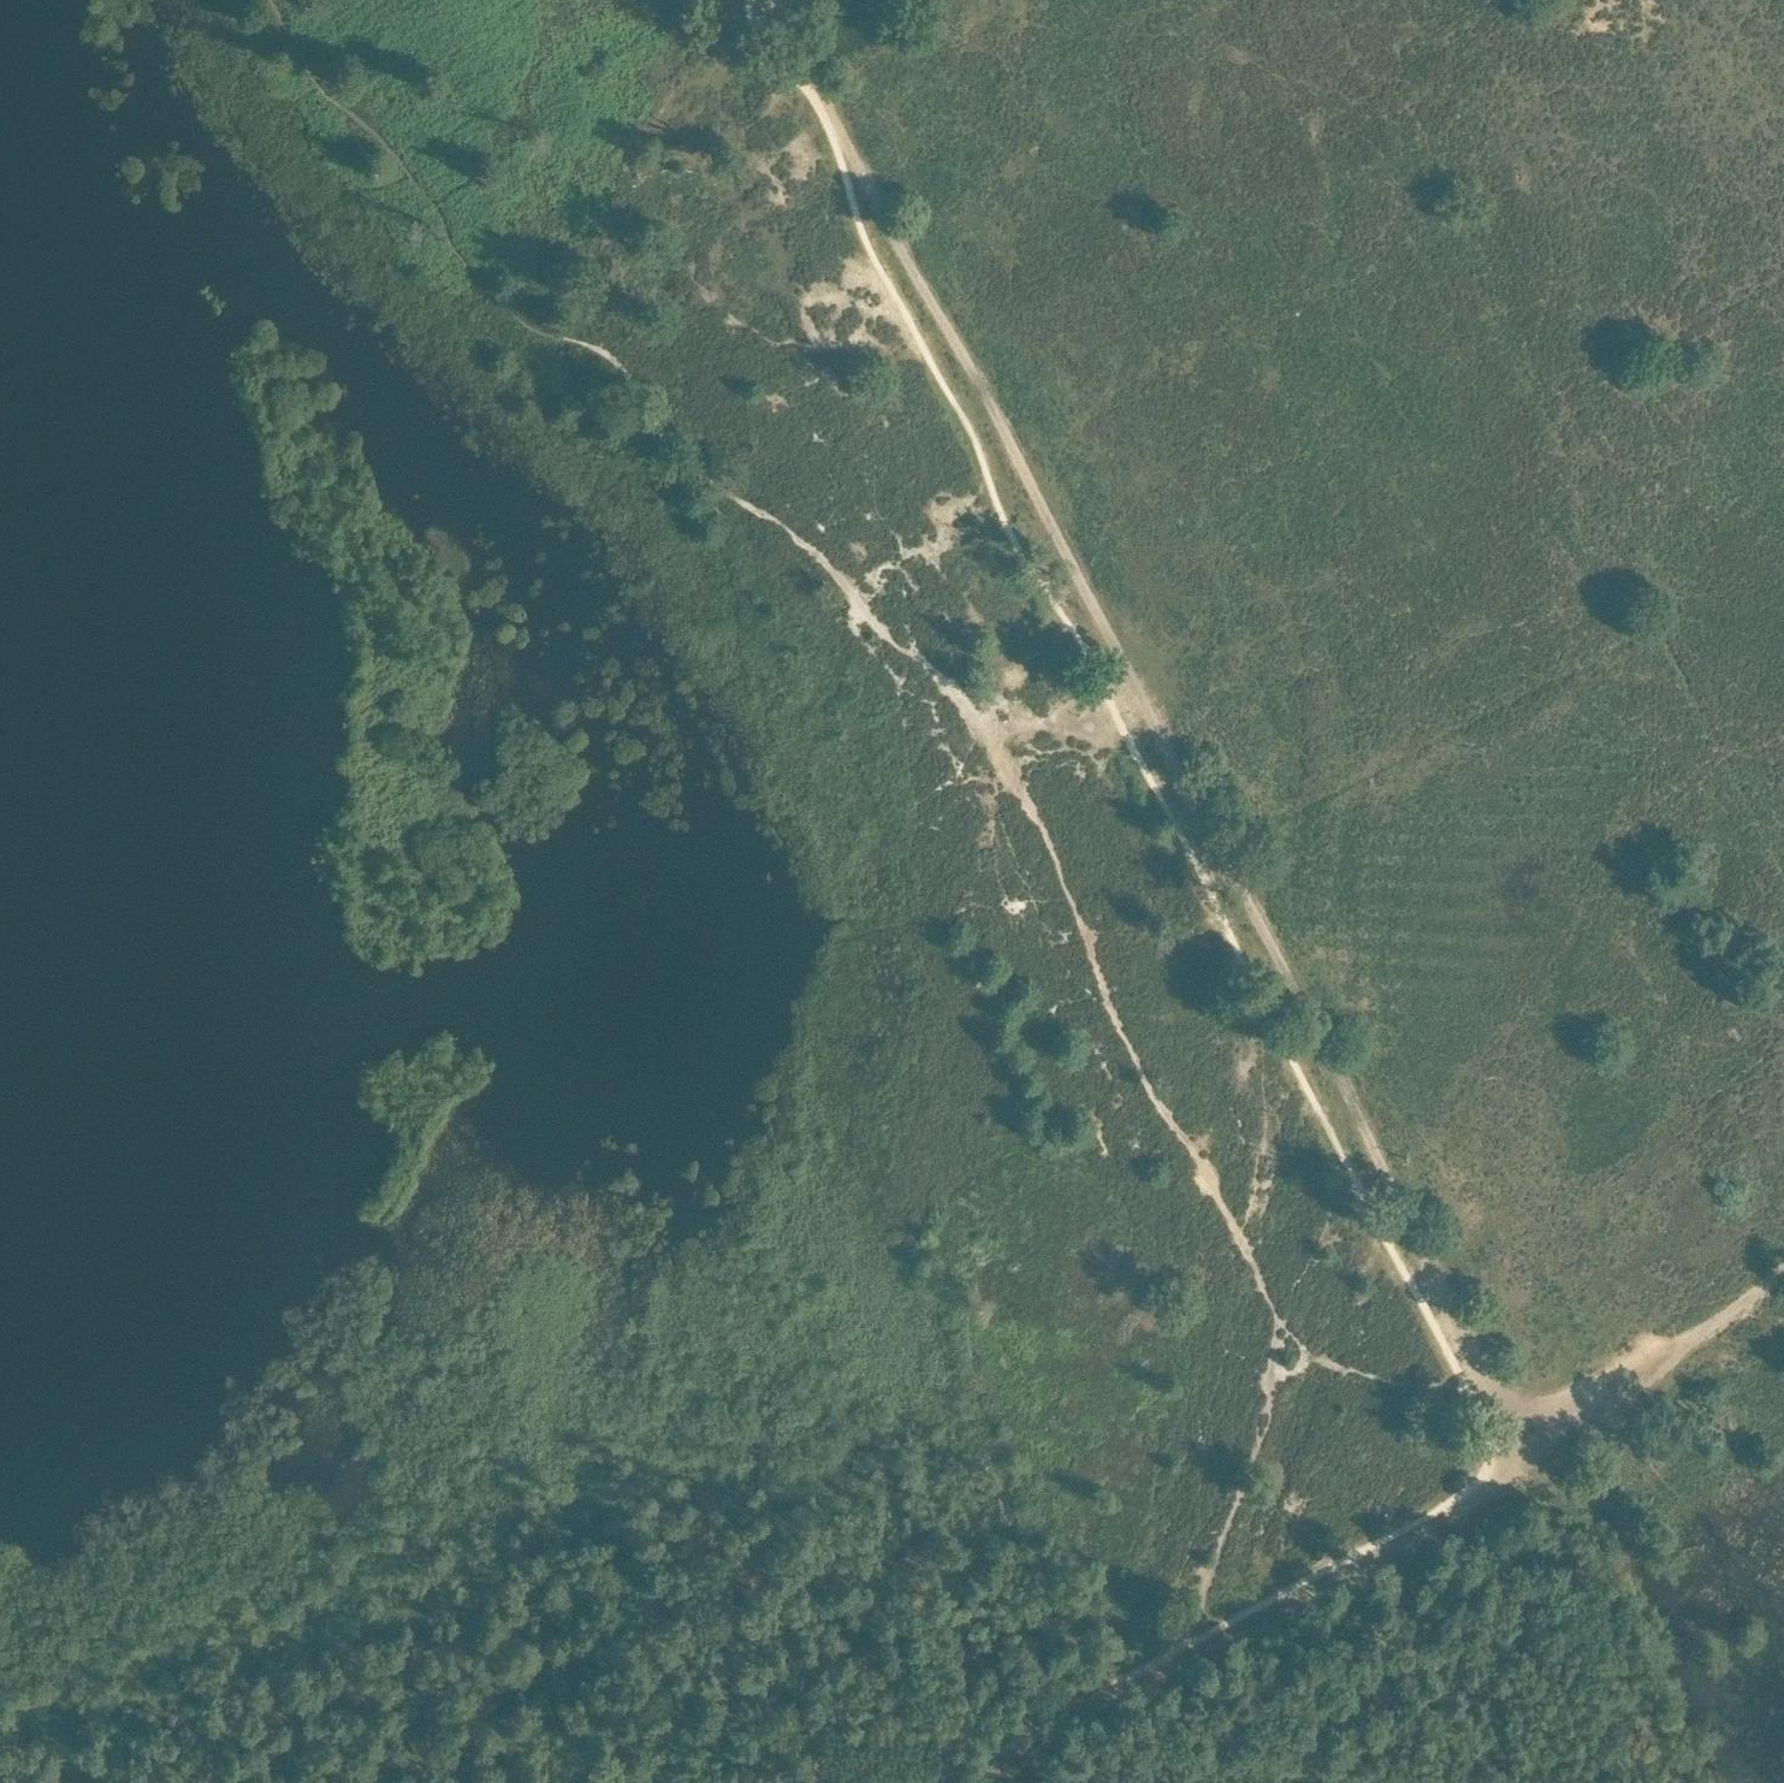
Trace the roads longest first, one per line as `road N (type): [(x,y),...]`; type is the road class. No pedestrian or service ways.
road 1 (track): [(1530,1451),(1709,1782)]

